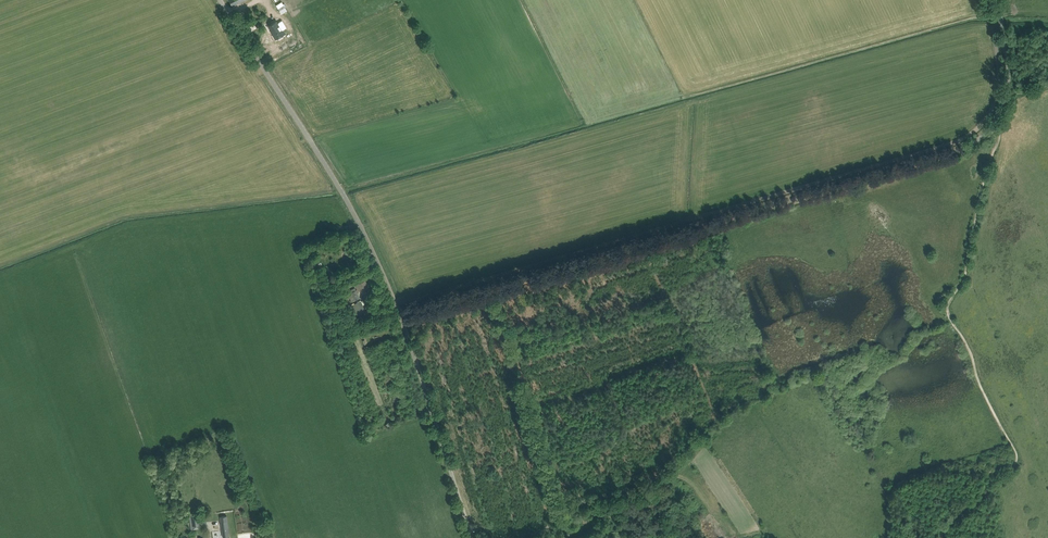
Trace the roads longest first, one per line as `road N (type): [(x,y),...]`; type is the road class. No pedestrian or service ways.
road 1 (unclassified): [(400,314),(967,146),(992,126),(1009,86),(998,0)]
road 2 (unclassified): [(400,314),(338,185),(219,0)]
road 3 (unclassified): [(472,537),(400,314)]
road 4 (track): [(564,505),(493,287)]

